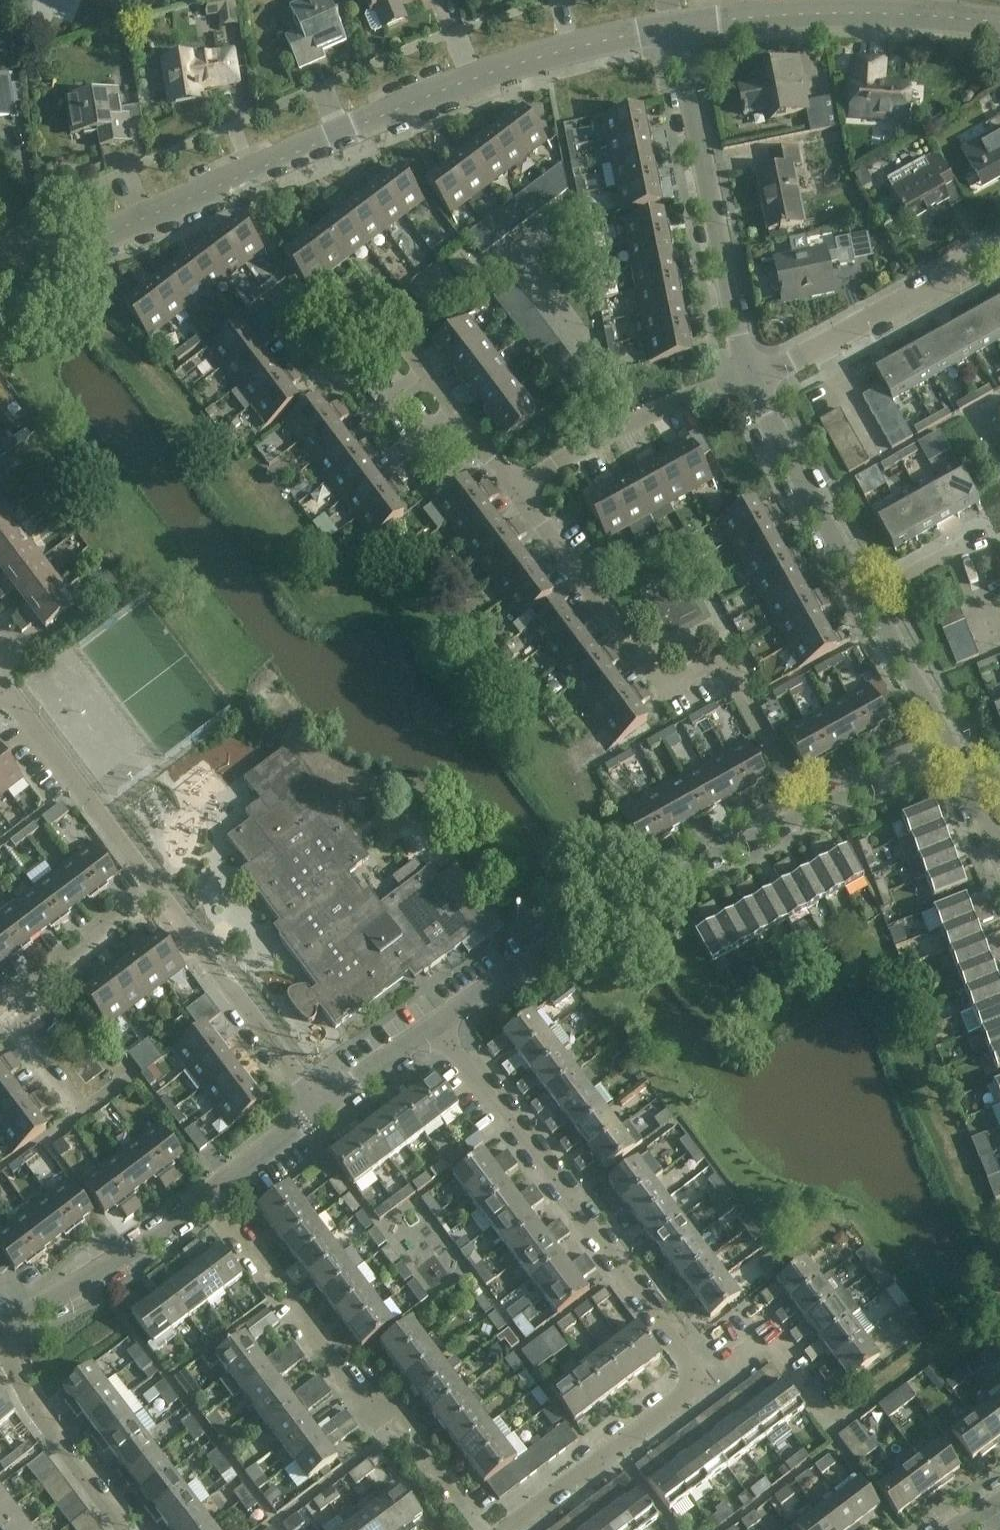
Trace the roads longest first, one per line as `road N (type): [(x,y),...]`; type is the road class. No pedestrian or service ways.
road 1 (tertiary): [(0,281),(431,93),(545,56),(678,29)]
road 2 (residential): [(809,813),(730,674),(711,664),(666,690),(520,492)]
road 3 (residential): [(701,1383),(433,1027)]
road 4 (residential): [(433,1027),(636,889),(809,813)]
road 5 (residential): [(481,1529),(208,1196)]
road 6 (residential): [(750,379),(678,29)]
road 7 (residential): [(520,492),(410,350),(410,329),(514,253)]
road 8 (residential): [(750,379),(999,247)]
road 9 (residential): [(320,1109),(156,888)]
road 10 (tertiary): [(678,29),(803,15),(939,17)]
road 11 (residential): [(520,492),(631,421),(750,379)]
road 12 (residential): [(867,598),(750,379)]
road 13 (residential): [(0,1329),(208,1196)]
road 14 (residential): [(156,888),(6,697)]
road 15 (residential): [(510,1529),(701,1383)]
road 16 (residential): [(0,1339),(34,1407),(125,1529)]
road 17 (residential): [(701,1383),(757,1336),(782,1345),(839,1427)]
road 18 (residential): [(156,888),(0,997)]
road 19 (residential): [(953,756),(867,598)]
road 20 (residential): [(809,813),(953,756)]
road 21 (residential): [(208,1196),(320,1109)]
road 22 (residential): [(320,1109),(433,1027)]
road 23 (residential): [(595,360),(514,253)]
road 24 (residential): [(78,1117),(0,1015)]

